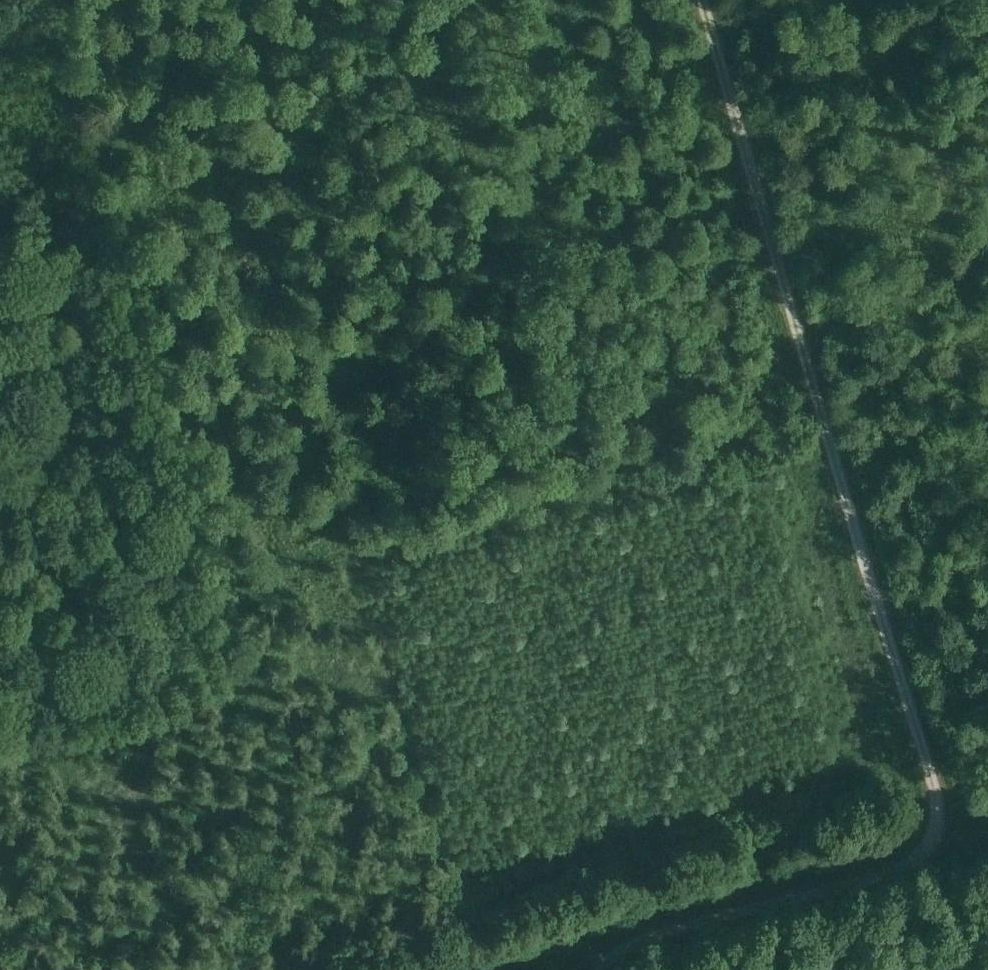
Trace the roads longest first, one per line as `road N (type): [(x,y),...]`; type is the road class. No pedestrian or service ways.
road 1 (track): [(561,969),(571,943),(948,849),(703,0)]

